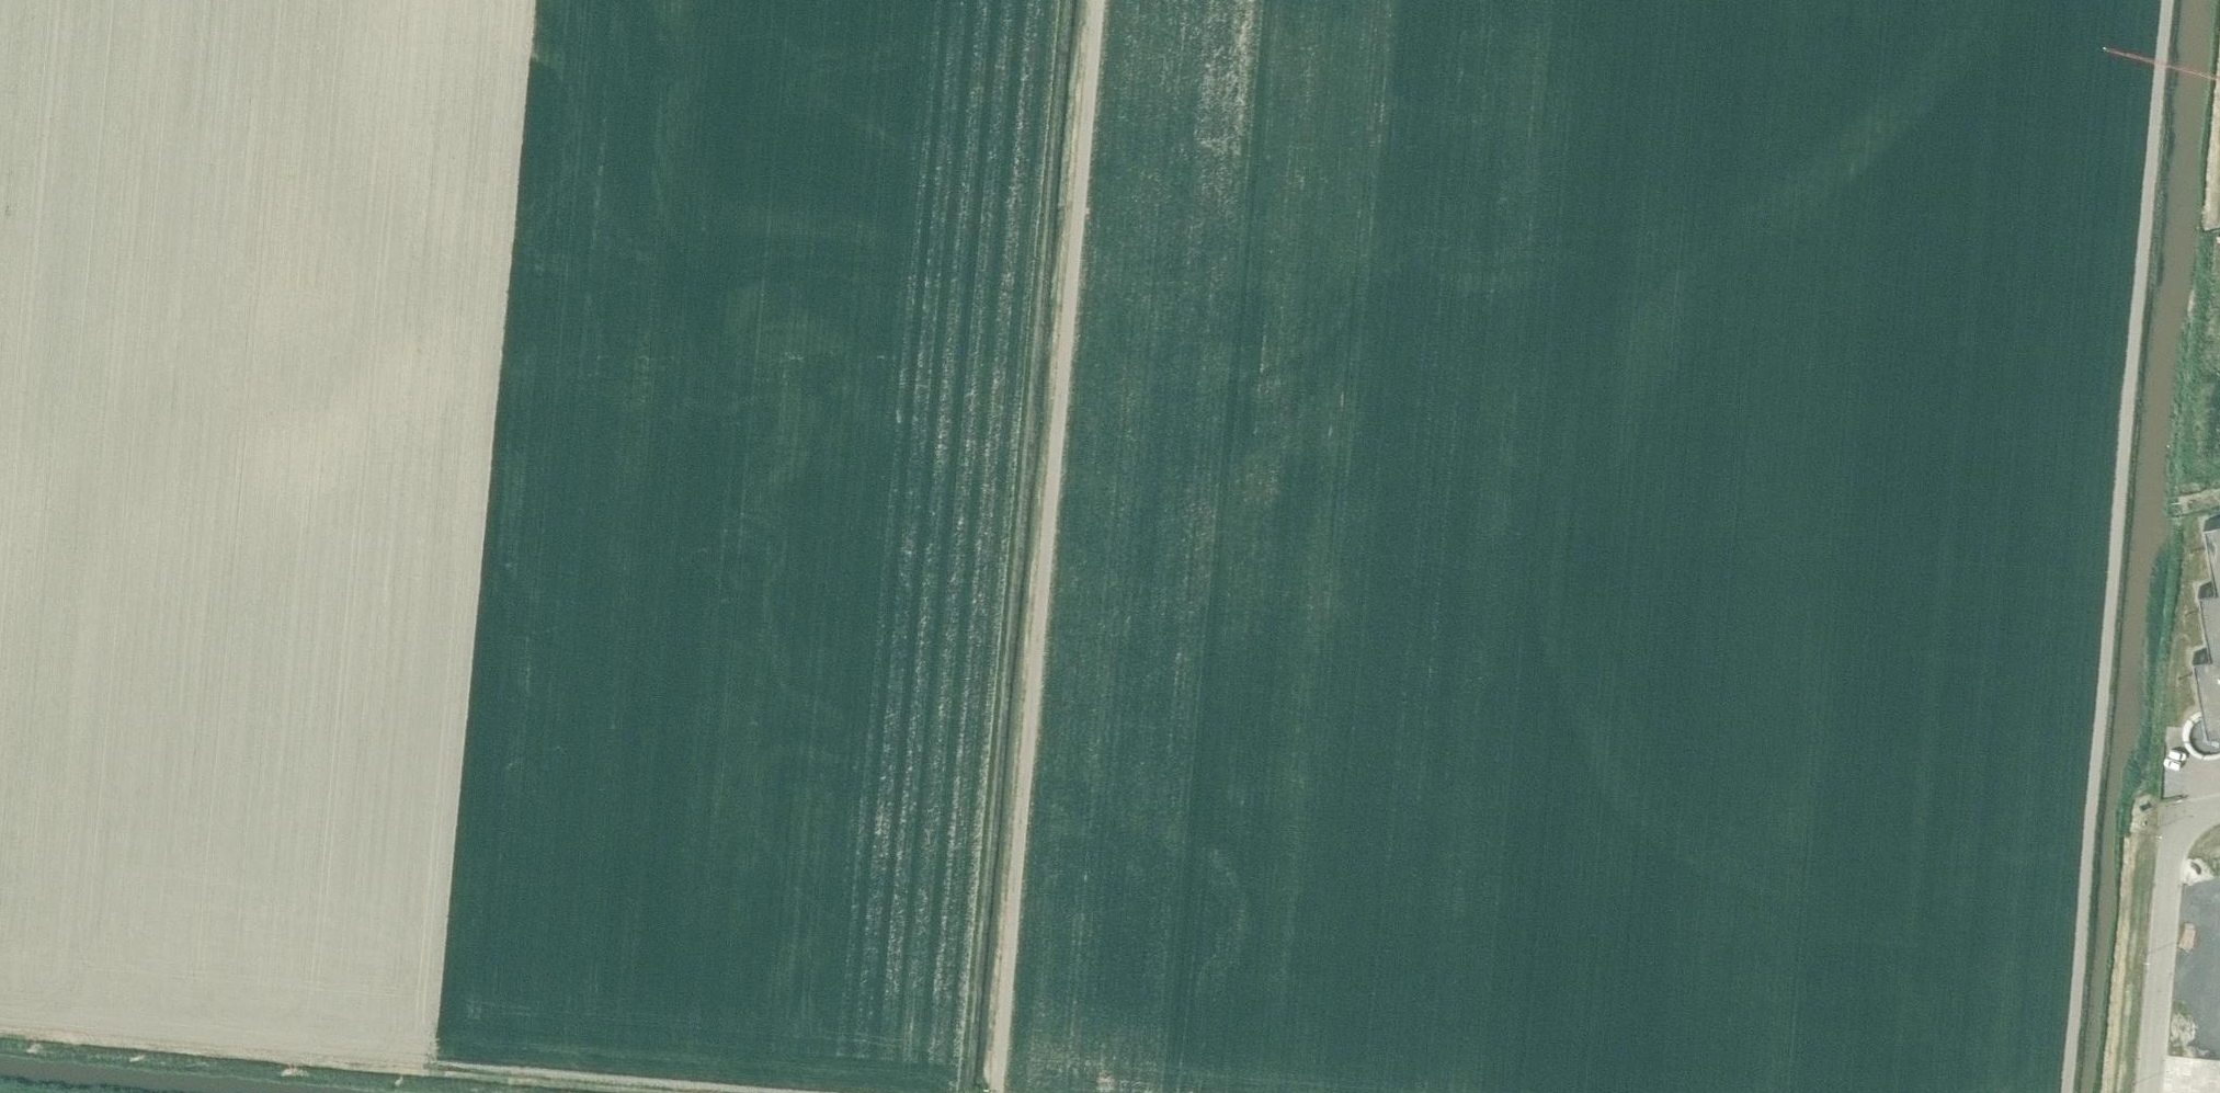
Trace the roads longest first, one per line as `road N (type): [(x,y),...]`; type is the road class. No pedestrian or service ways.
road 1 (unclassified): [(2149,1092),(2175,818),(2219,809)]

